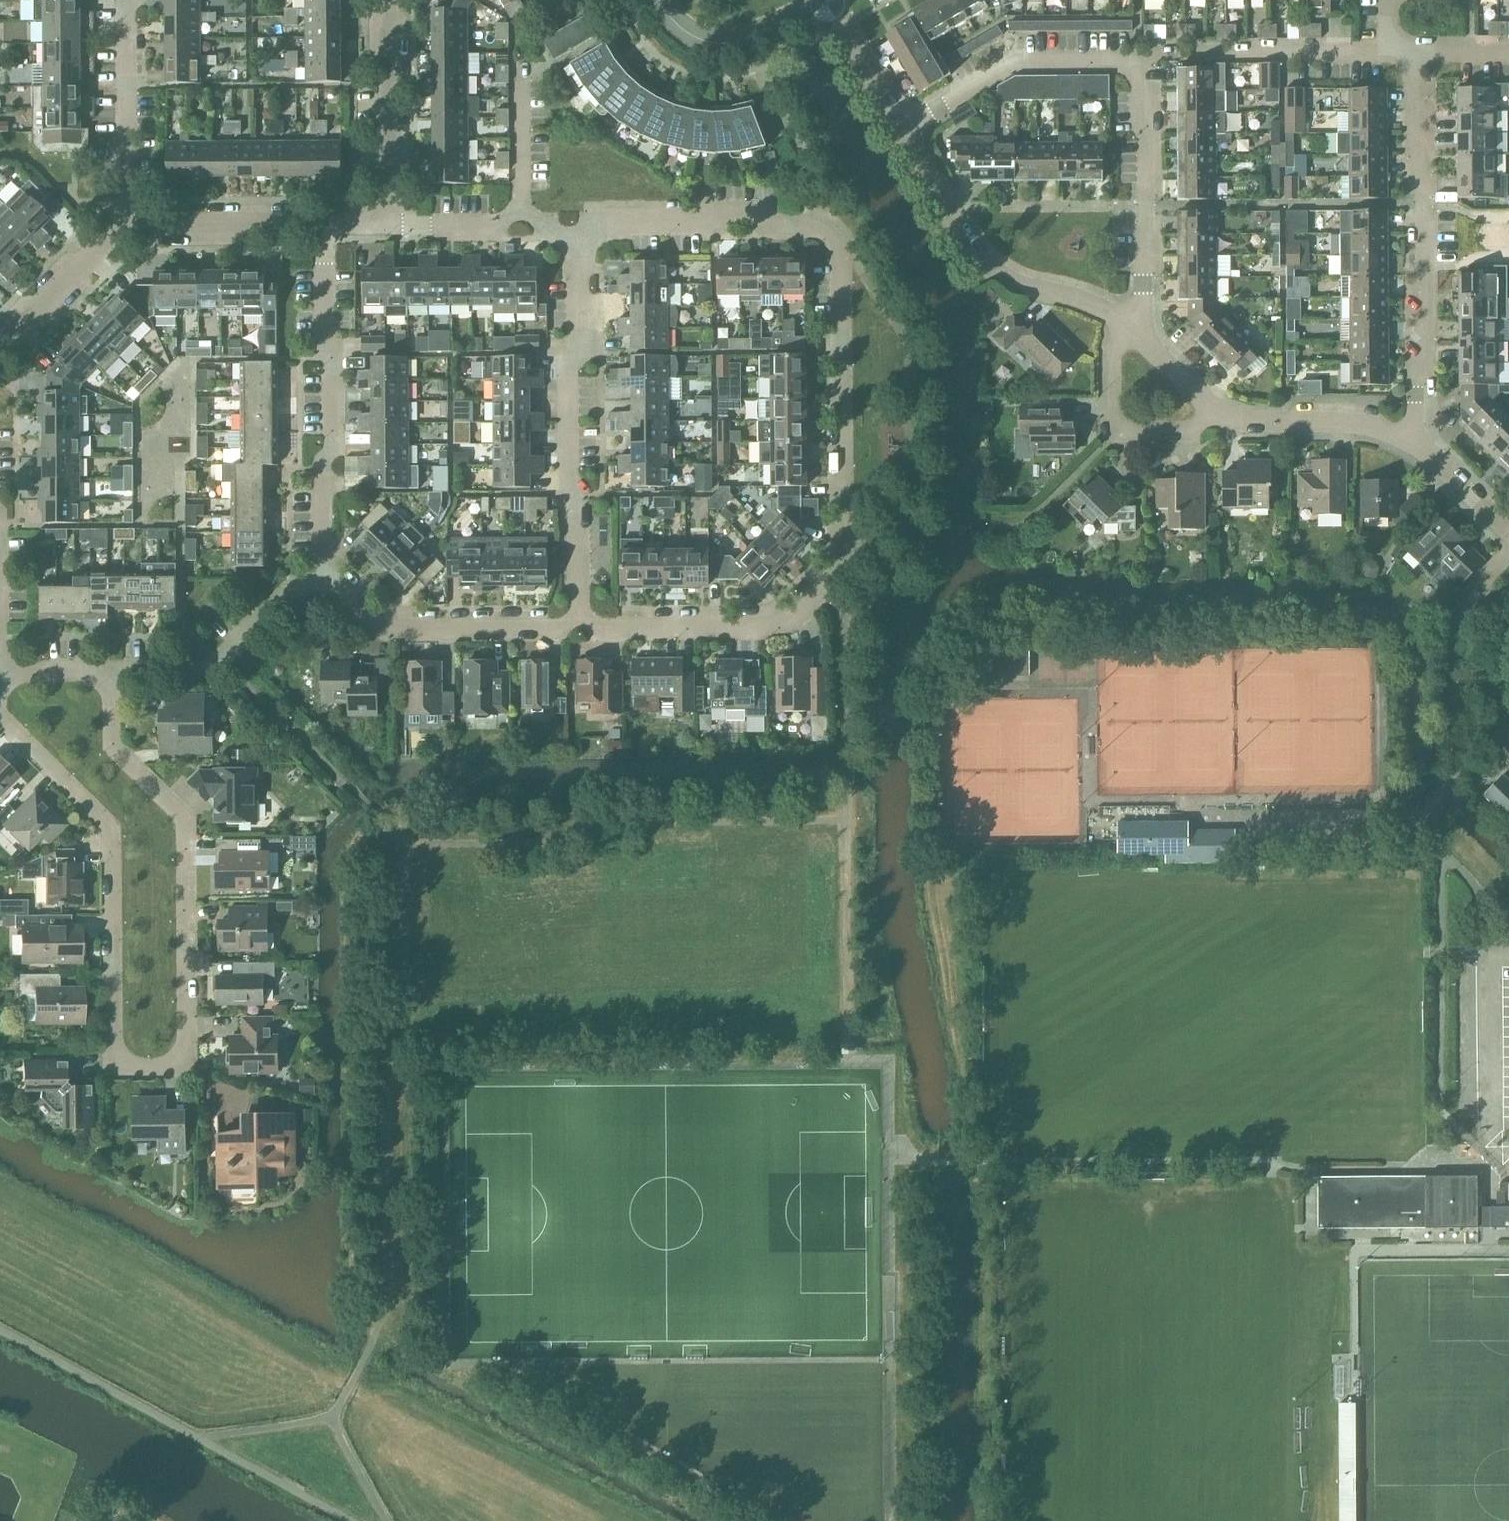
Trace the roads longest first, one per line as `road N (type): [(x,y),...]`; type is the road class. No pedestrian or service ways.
road 1 (residential): [(586,626),(780,624),(826,589),(840,532),(839,250),(804,220),(569,223)]
road 2 (residential): [(114,668),(111,746),(181,811),(186,1048),(173,1068),(135,1069),(109,1042),(101,823),(0,720)]
road 3 (residential): [(586,626),(583,493),(563,443),(569,223)]
road 4 (residential): [(1414,440),(1414,391),(1425,365),(1414,54)]
road 5 (residential): [(327,222),(326,565)]
road 6 (residential): [(1143,330),(1107,309),(989,269),(901,129)]
road 7 (residential): [(1414,440),(1341,421),(1217,415),(1143,330)]
road 8 (residential): [(326,565),(366,609),(408,627),(586,626)]
road 9 (residential): [(1143,330),(1140,57)]
road 10 (residential): [(1140,57),(1008,57),(901,129)]
road 11 (residential): [(326,565),(216,659),(191,670),(114,668)]
road 12 (residential): [(1388,54),(1165,50),(1140,57)]
road 13 (residential): [(388,223),(388,0)]
road 14 (residential): [(131,222),(126,0)]
road 15 (tertiary): [(654,0),(673,32),(716,49),(822,0)]
road 16 (residential): [(131,222),(327,222)]
road 17 (residential): [(0,348),(131,222)]
road 18 (residential): [(522,223),(524,68)]
road 19 (residential): [(901,129),(826,0)]
road 20 (residential): [(522,223),(388,223)]
road 21 (residential): [(1508,527),(1414,440)]

